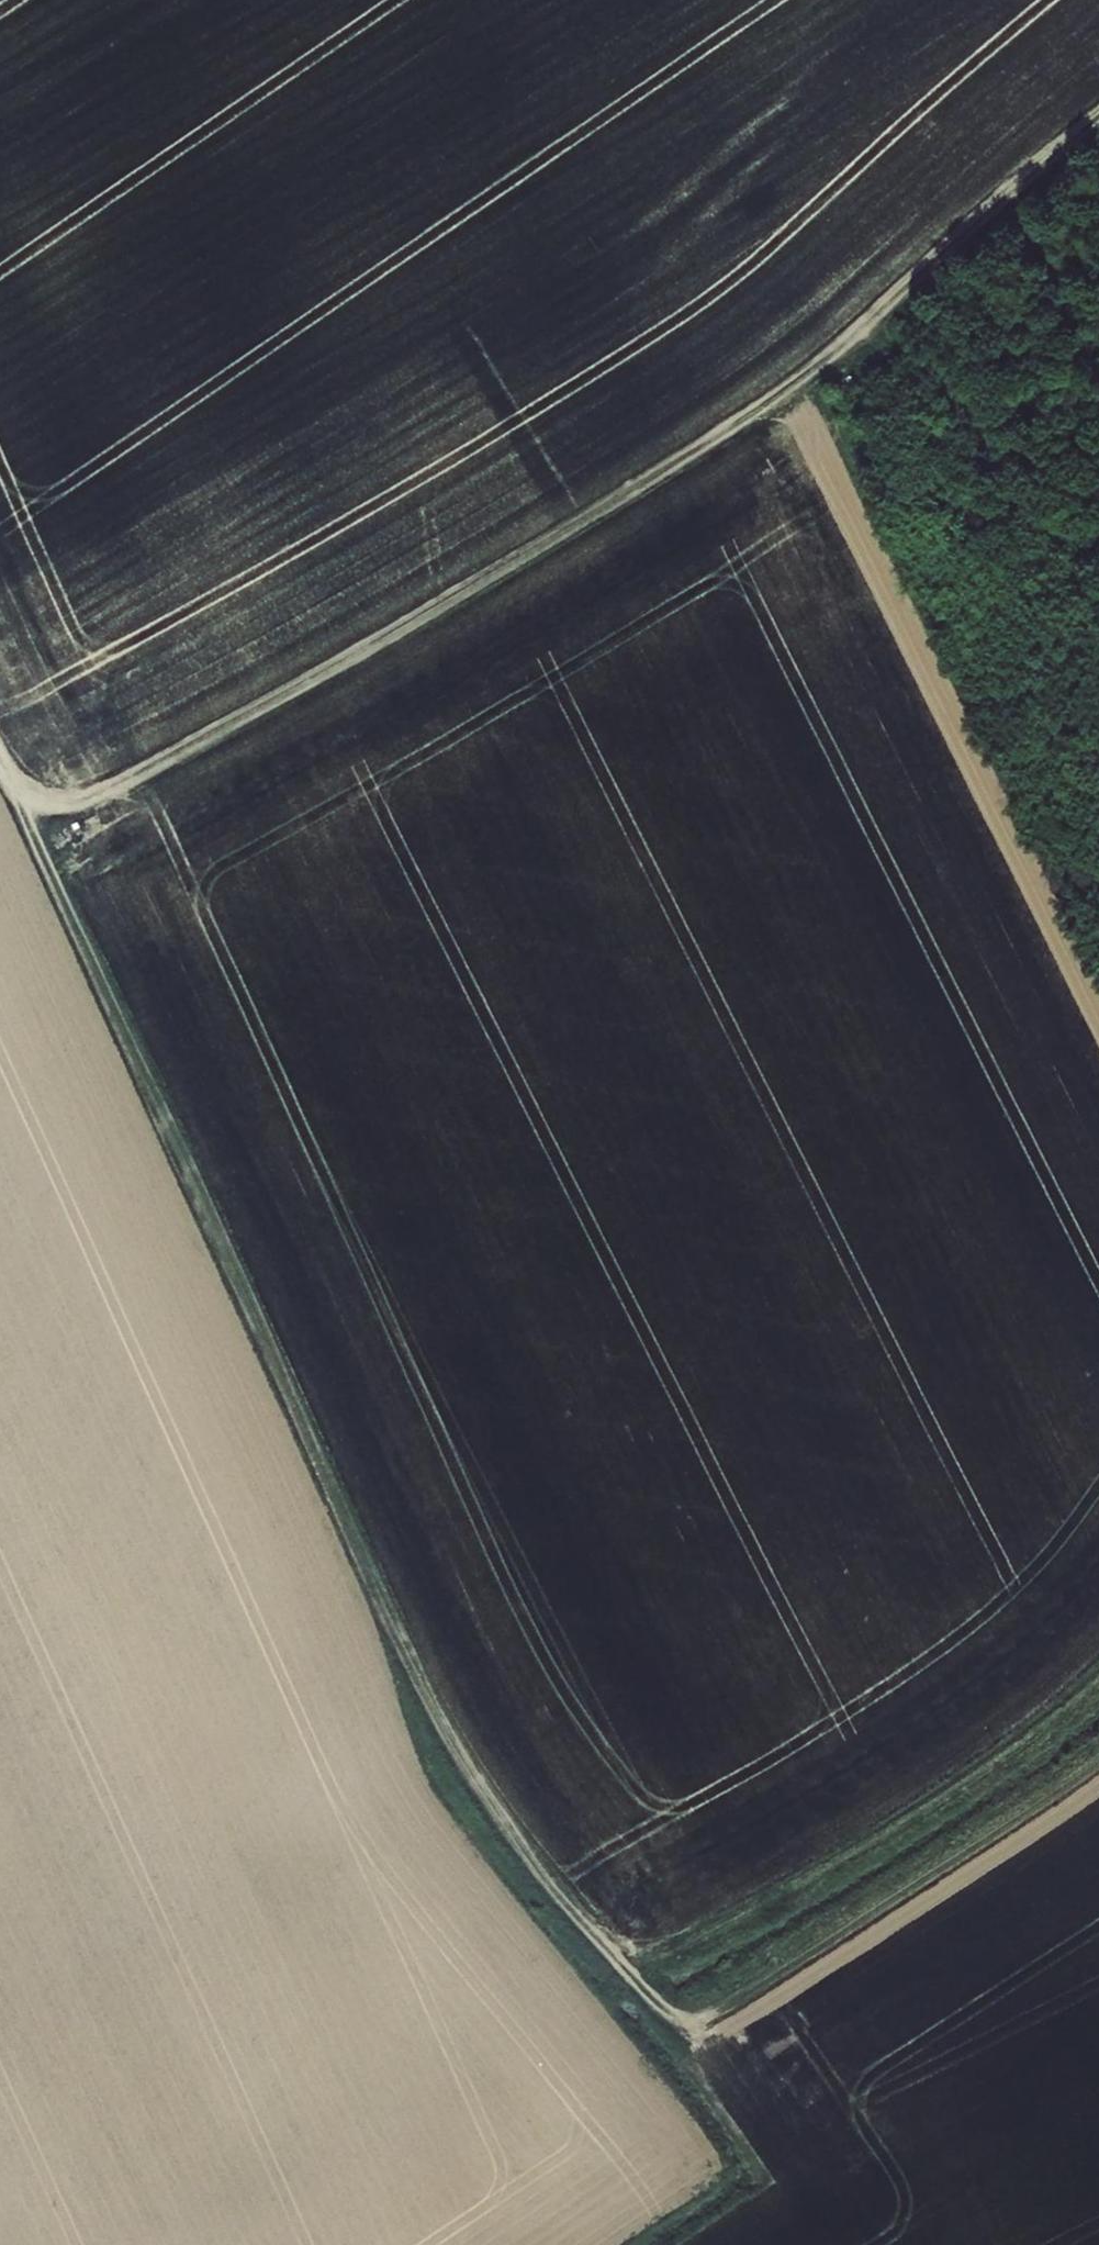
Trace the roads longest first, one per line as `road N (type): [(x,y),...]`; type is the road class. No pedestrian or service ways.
road 1 (track): [(0,753),(451,1756),(597,1948),(678,2016)]
road 2 (track): [(1098,120),(833,365),(759,420),(198,753),(37,834)]

